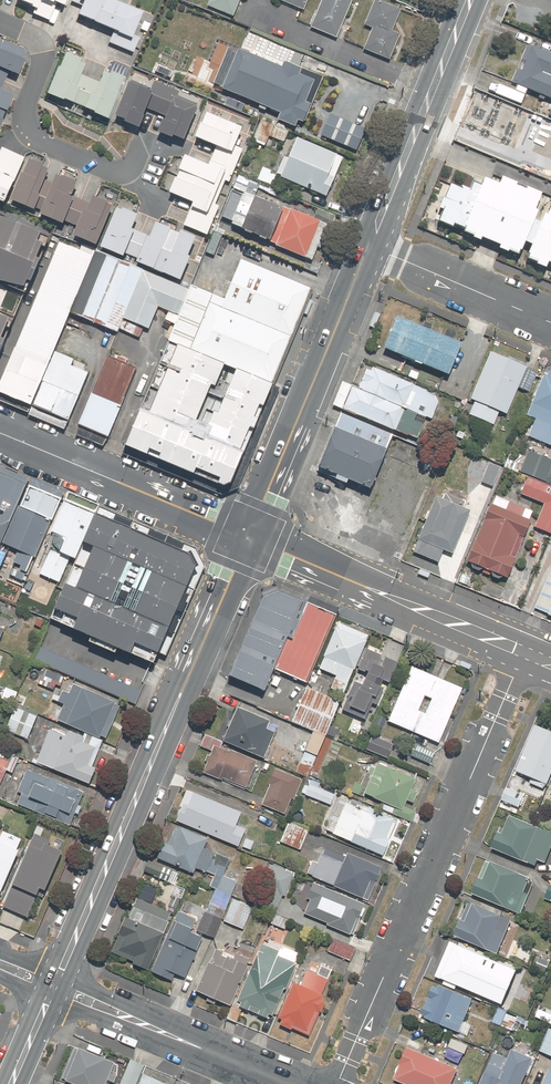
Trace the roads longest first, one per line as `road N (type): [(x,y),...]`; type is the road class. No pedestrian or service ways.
road 1 (secondary): [(54,987),(249,537)]
road 2 (residential): [(524,651),(336,1083)]
road 3 (secondary): [(249,537),(368,246)]
road 4 (residential): [(249,537),(524,651)]
road 5 (residential): [(0,22),(40,47),(24,110),(33,135),(115,172),(132,167),(143,143)]
road 6 (secondary): [(0,433),(249,537)]
road 7 (secondary): [(368,246),(469,0)]
road 8 (residential): [(54,987),(287,1083)]
road 9 (residential): [(368,246),(550,322)]

